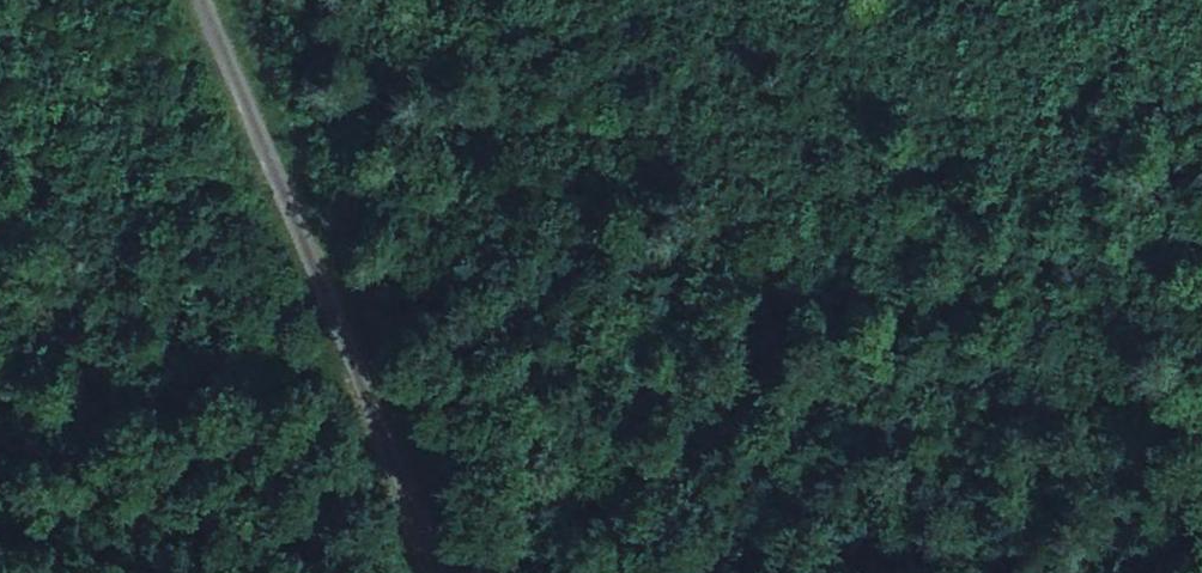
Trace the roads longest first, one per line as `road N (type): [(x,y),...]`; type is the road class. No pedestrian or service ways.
road 1 (track): [(202,0),(440,572)]

